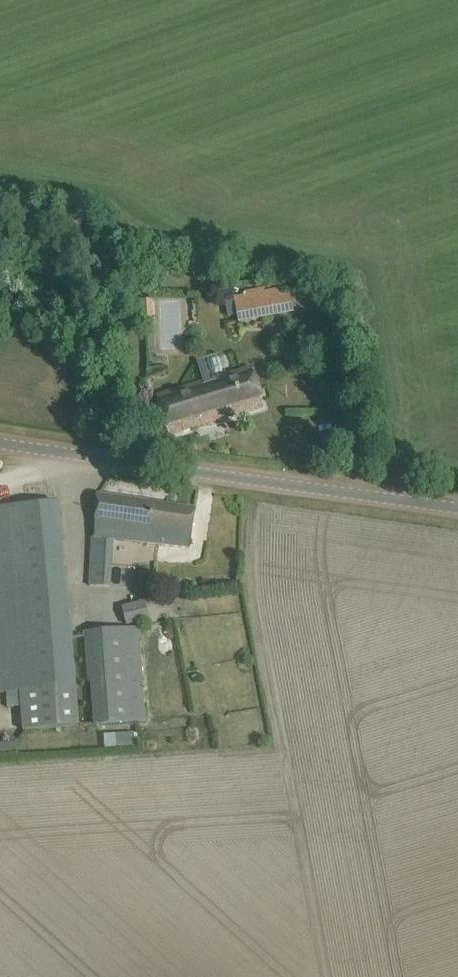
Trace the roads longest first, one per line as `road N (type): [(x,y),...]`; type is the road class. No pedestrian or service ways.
road 1 (unclassified): [(0,442),(457,508)]

